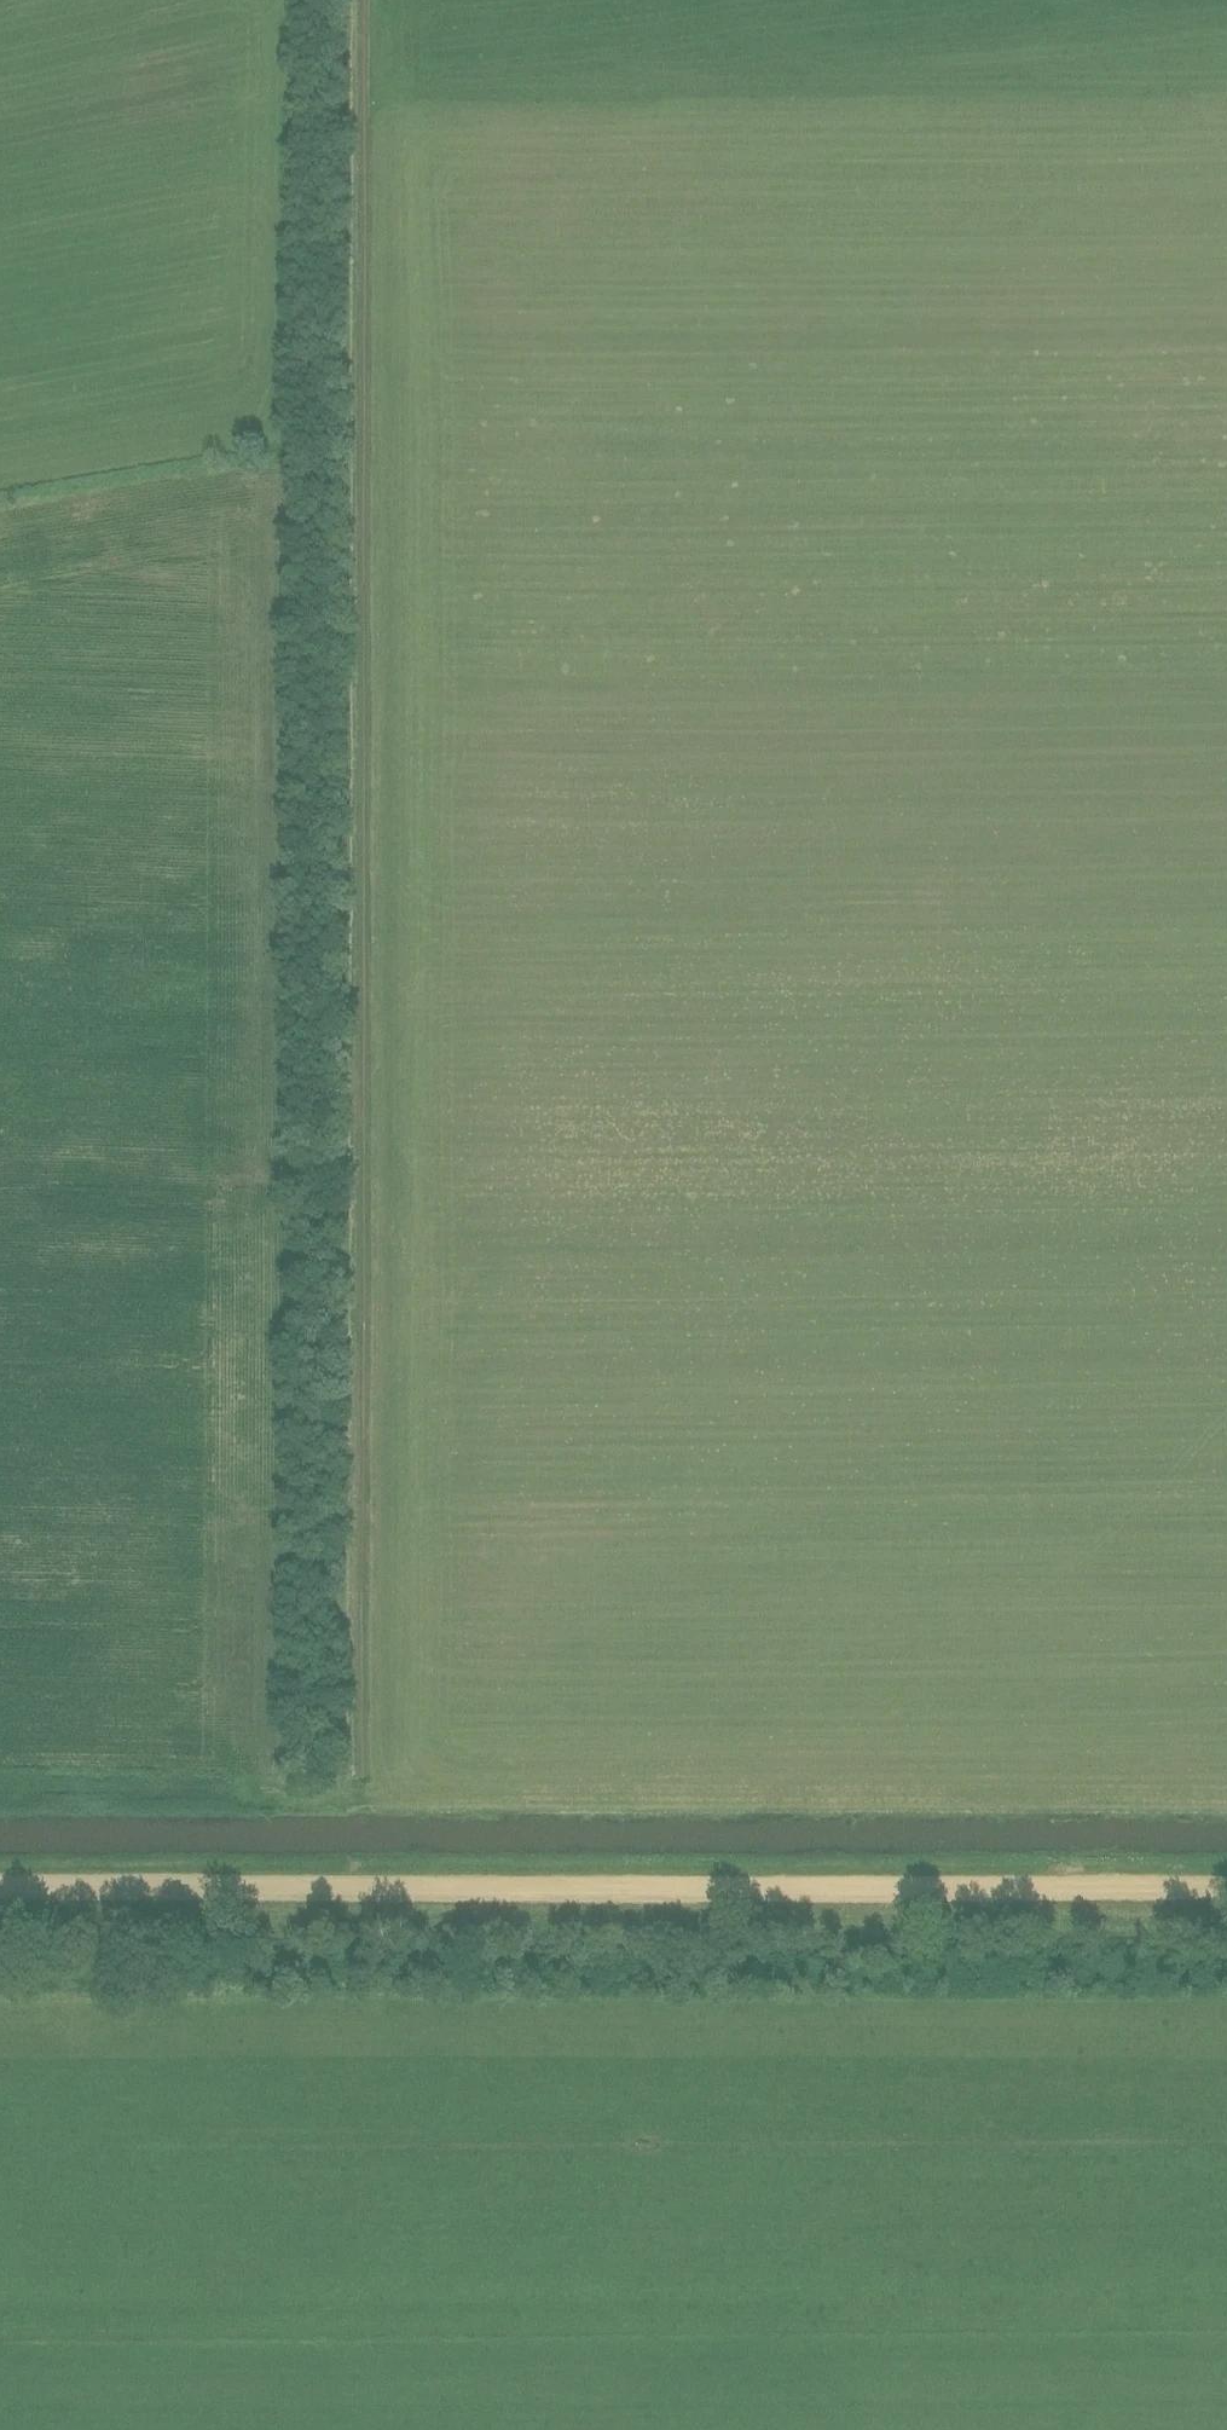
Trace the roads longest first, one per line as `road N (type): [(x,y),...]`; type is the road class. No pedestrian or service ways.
road 1 (track): [(1226,1892),(0,1890)]

